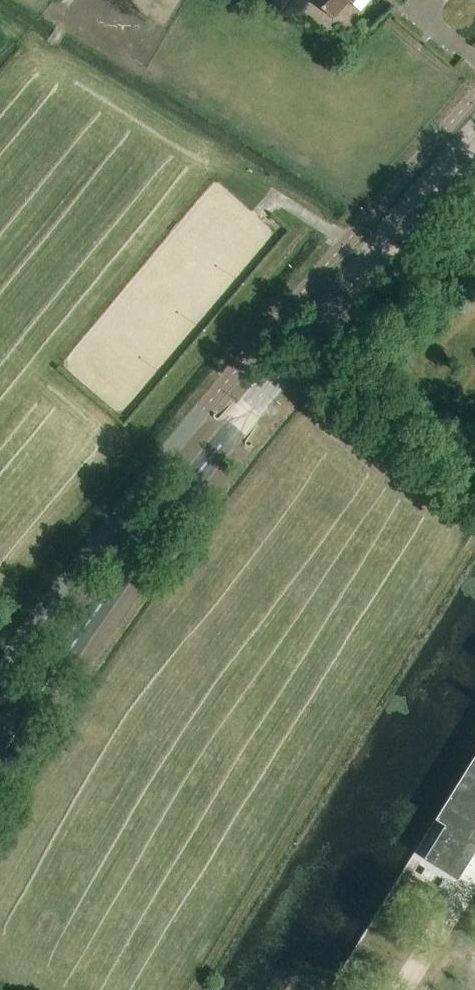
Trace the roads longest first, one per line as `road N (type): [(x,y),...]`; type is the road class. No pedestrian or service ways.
road 1 (primary): [(0,762),(181,495),(474,146)]

